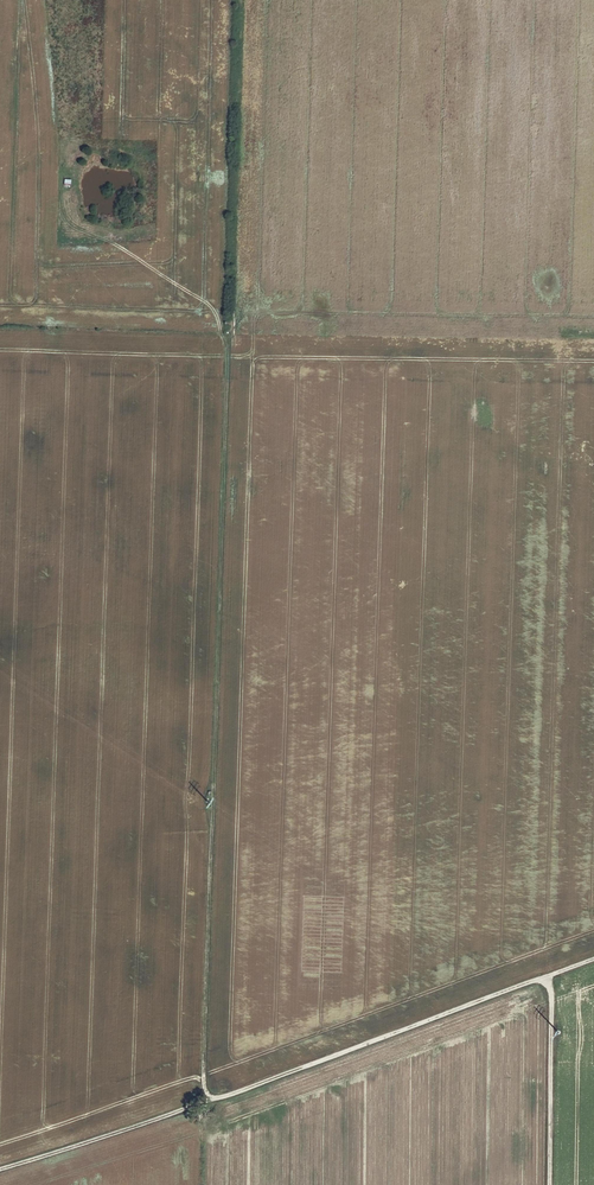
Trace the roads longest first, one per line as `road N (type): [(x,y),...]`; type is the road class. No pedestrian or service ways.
road 1 (track): [(593,957),(205,1103),(0,1167)]
road 2 (track): [(546,974),(548,1184)]

